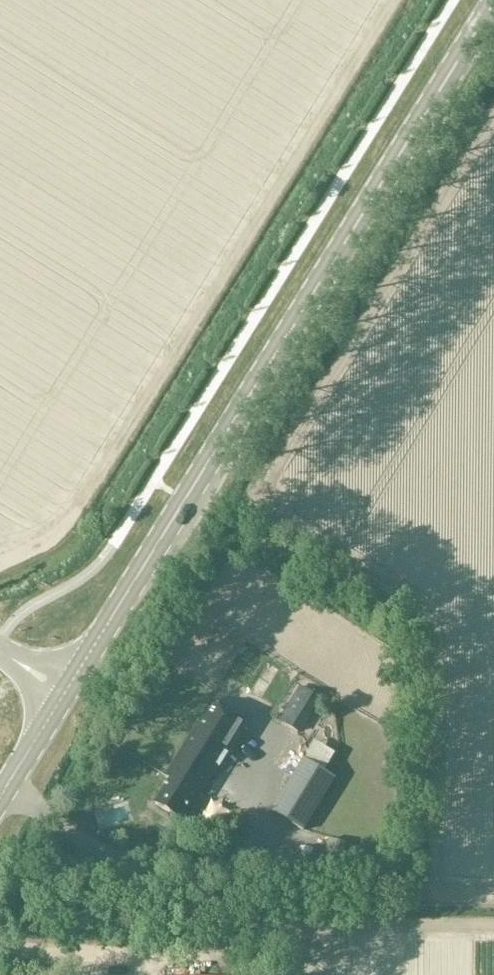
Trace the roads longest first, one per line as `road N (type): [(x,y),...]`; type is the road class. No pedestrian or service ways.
road 1 (secondary): [(73,680),(493,5)]
road 2 (track): [(0,565),(56,534),(93,488),(394,0)]

